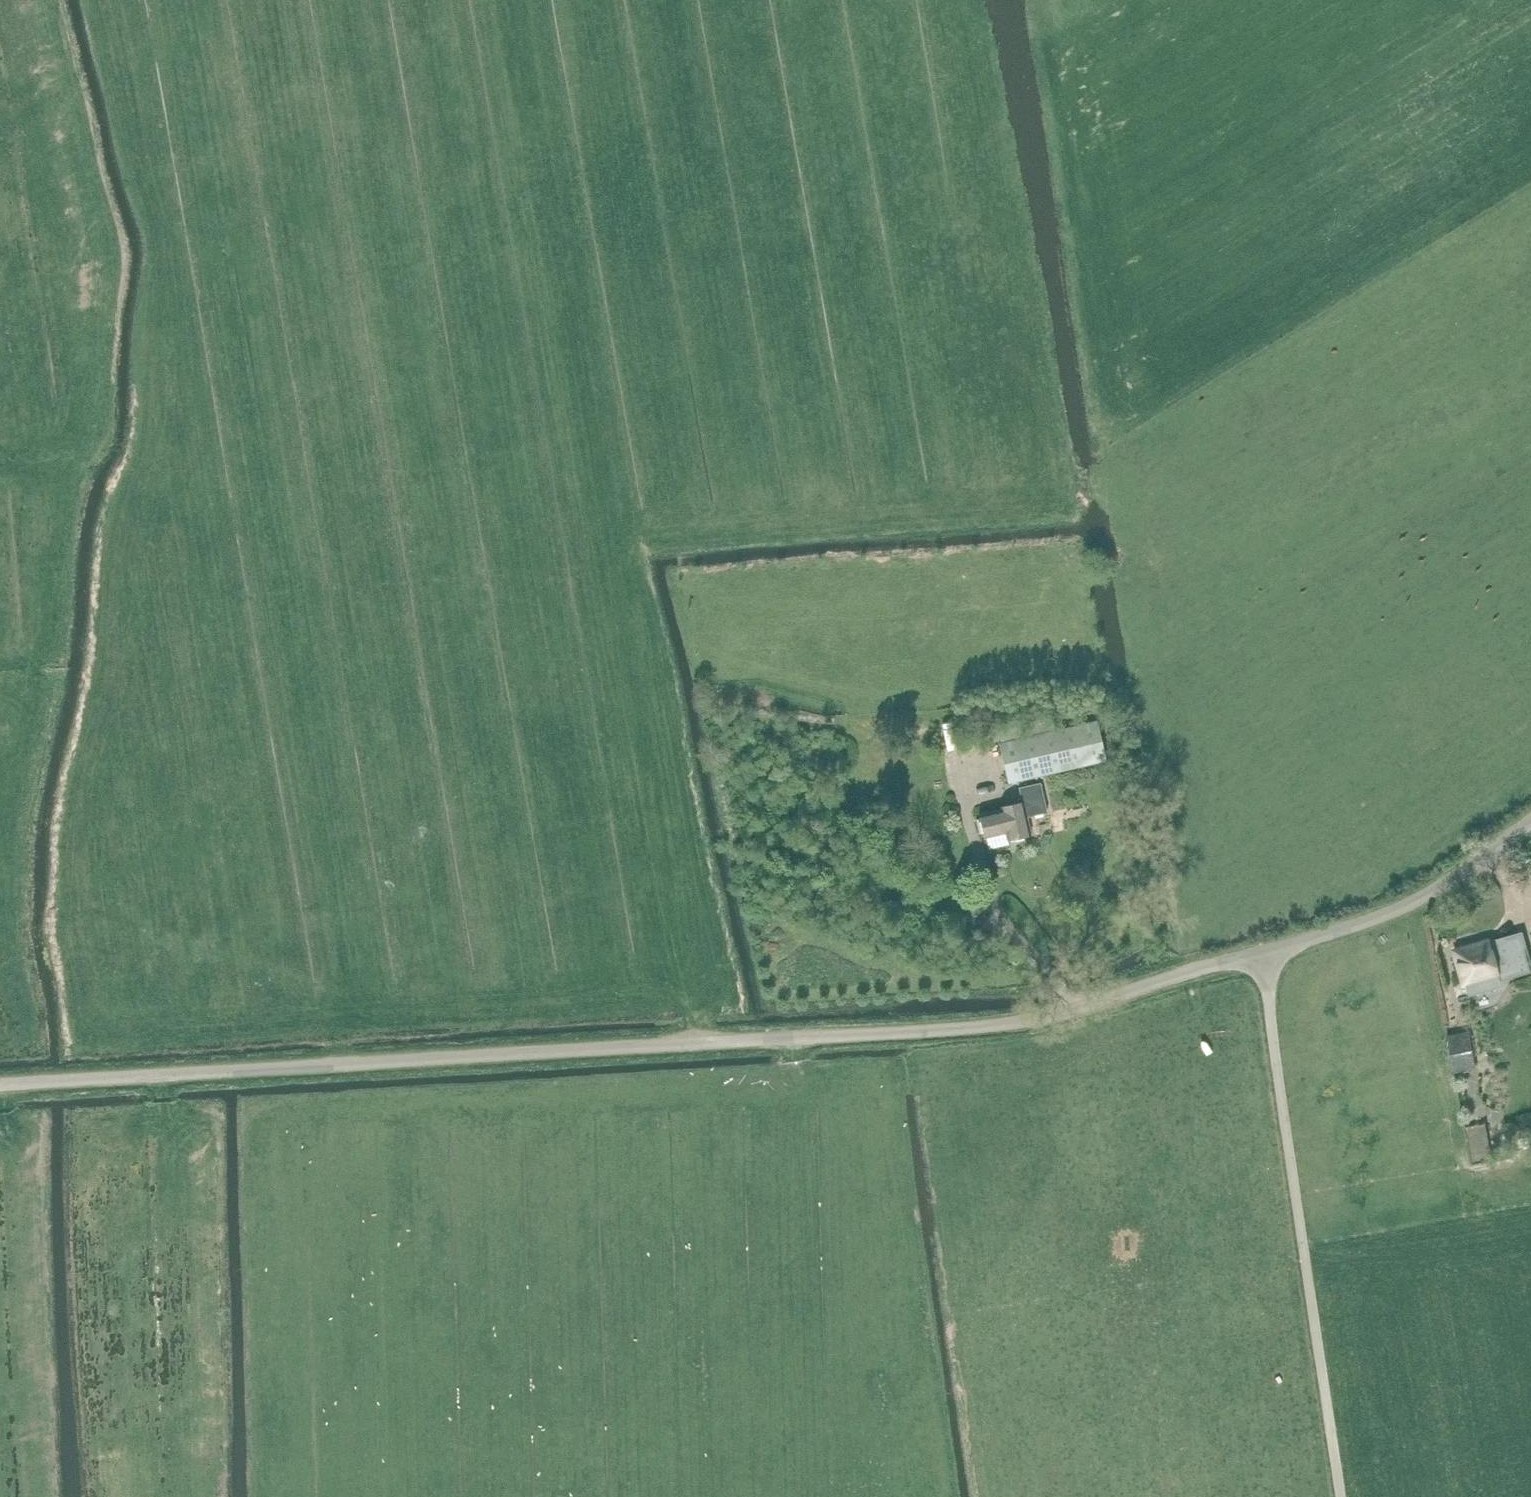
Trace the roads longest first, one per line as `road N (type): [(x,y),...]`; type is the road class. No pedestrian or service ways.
road 1 (unclassified): [(0,1085),(1002,1025),(1372,919),(1441,885),(1530,821)]

